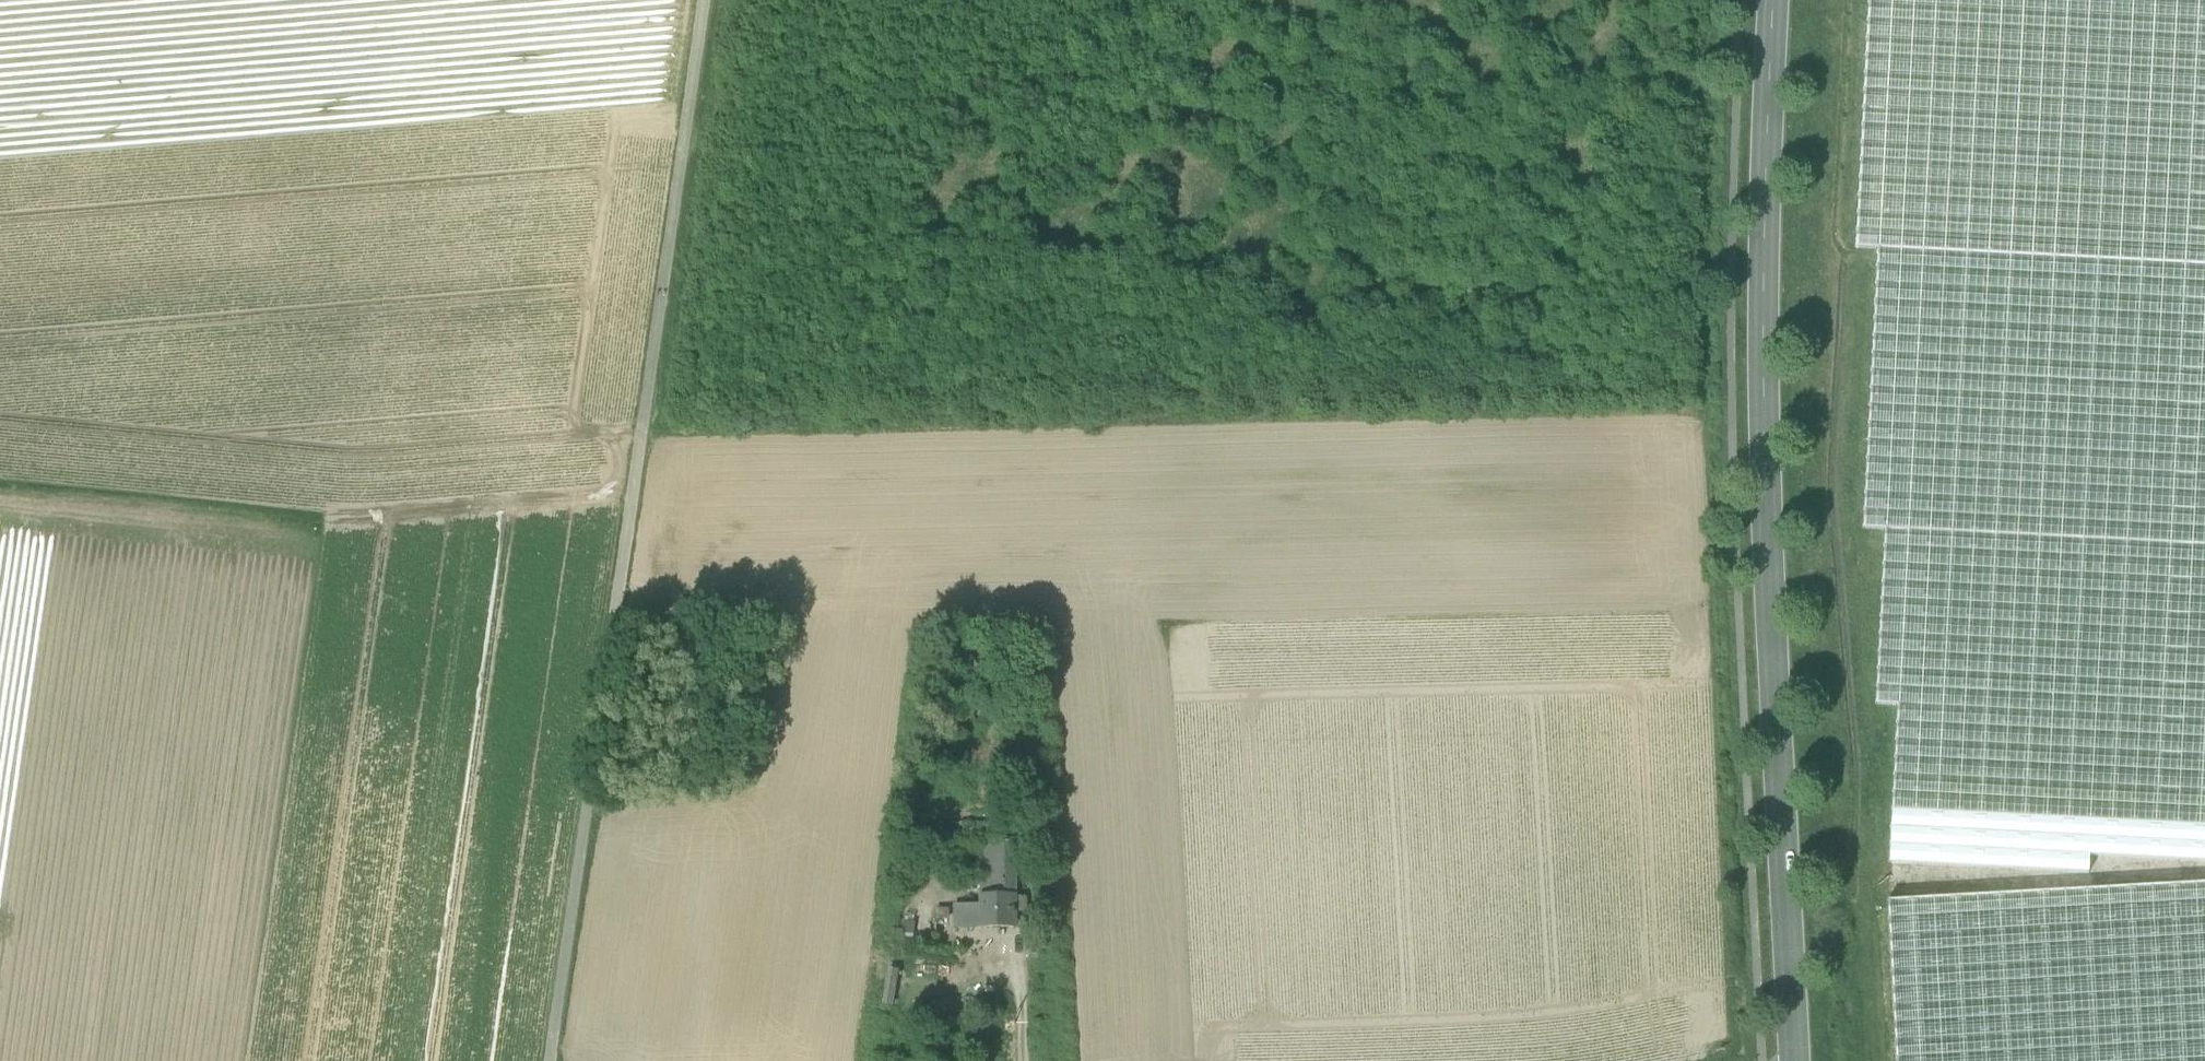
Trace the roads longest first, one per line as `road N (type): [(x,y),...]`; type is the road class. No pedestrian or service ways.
road 1 (unclassified): [(550,1060),(704,0)]
road 2 (primary): [(1794,1060),(1762,355),(1775,0)]

